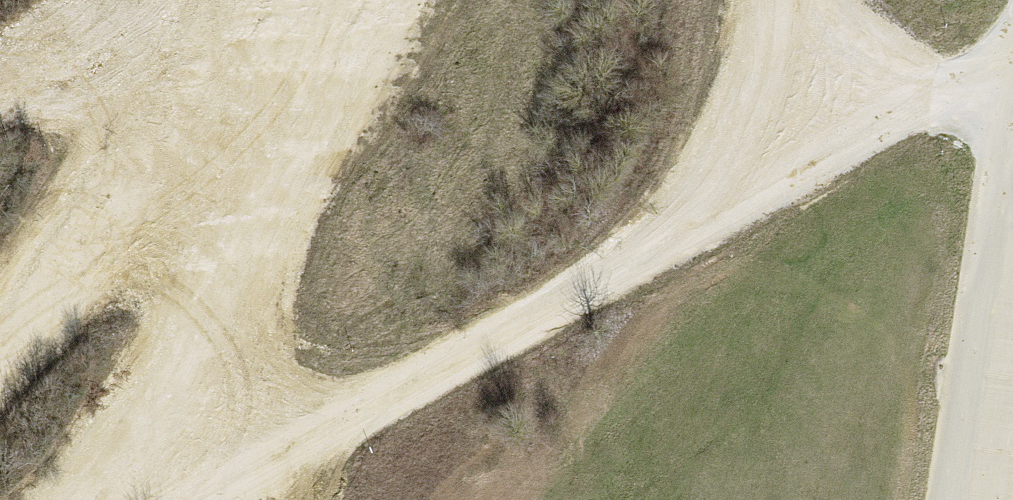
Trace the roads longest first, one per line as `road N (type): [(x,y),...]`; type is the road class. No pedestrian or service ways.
road 1 (track): [(790,0),(874,123),(277,454),(155,454)]
road 2 (track): [(396,0),(155,454),(99,499)]
road 3 (track): [(191,0),(65,248),(0,320)]
road 4 (track): [(122,0),(0,102)]
road 5 (track): [(874,123),(1012,117)]

